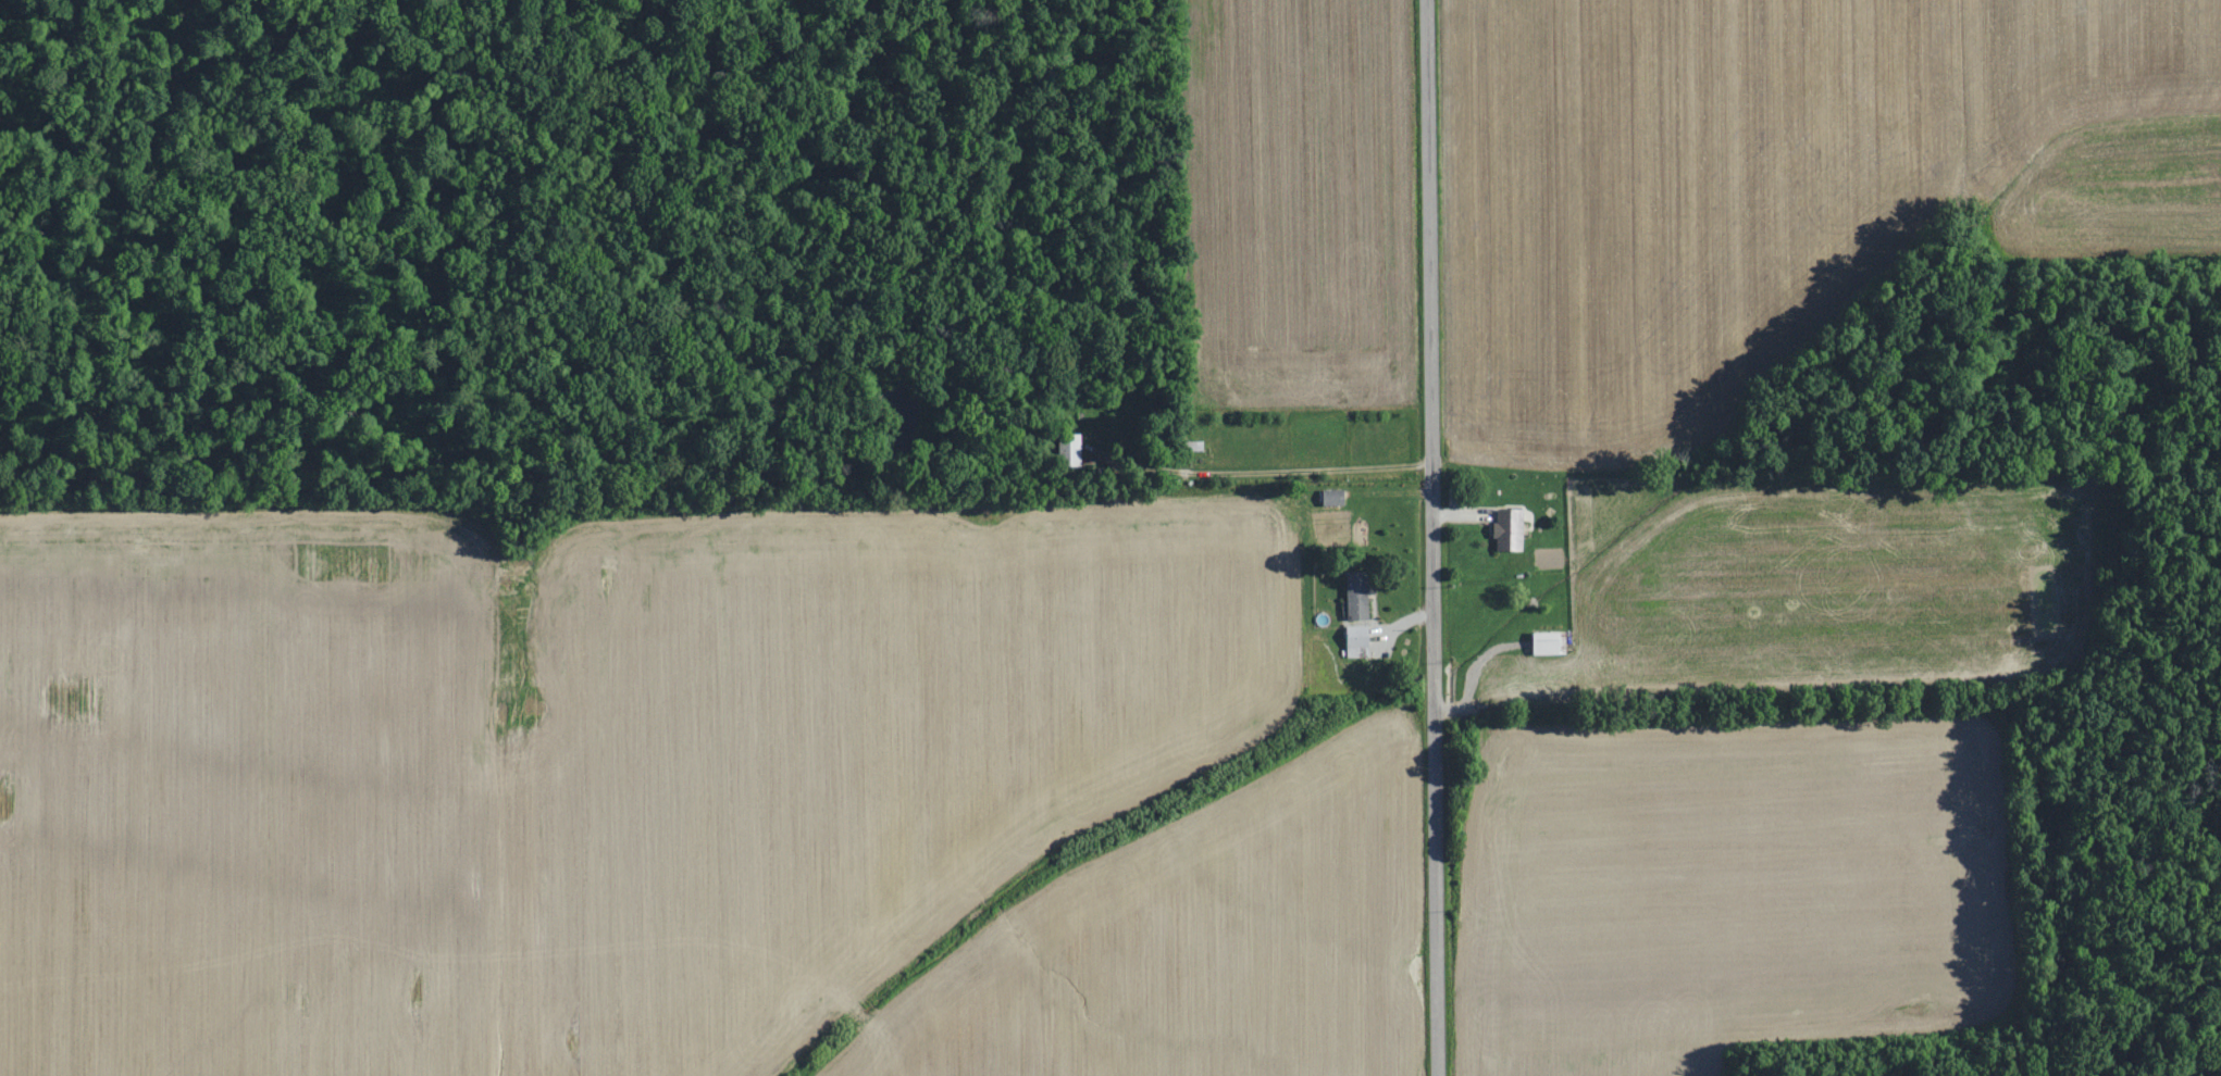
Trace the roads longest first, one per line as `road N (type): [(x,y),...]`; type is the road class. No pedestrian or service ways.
road 1 (residential): [(1439,1075),(1425,0)]

